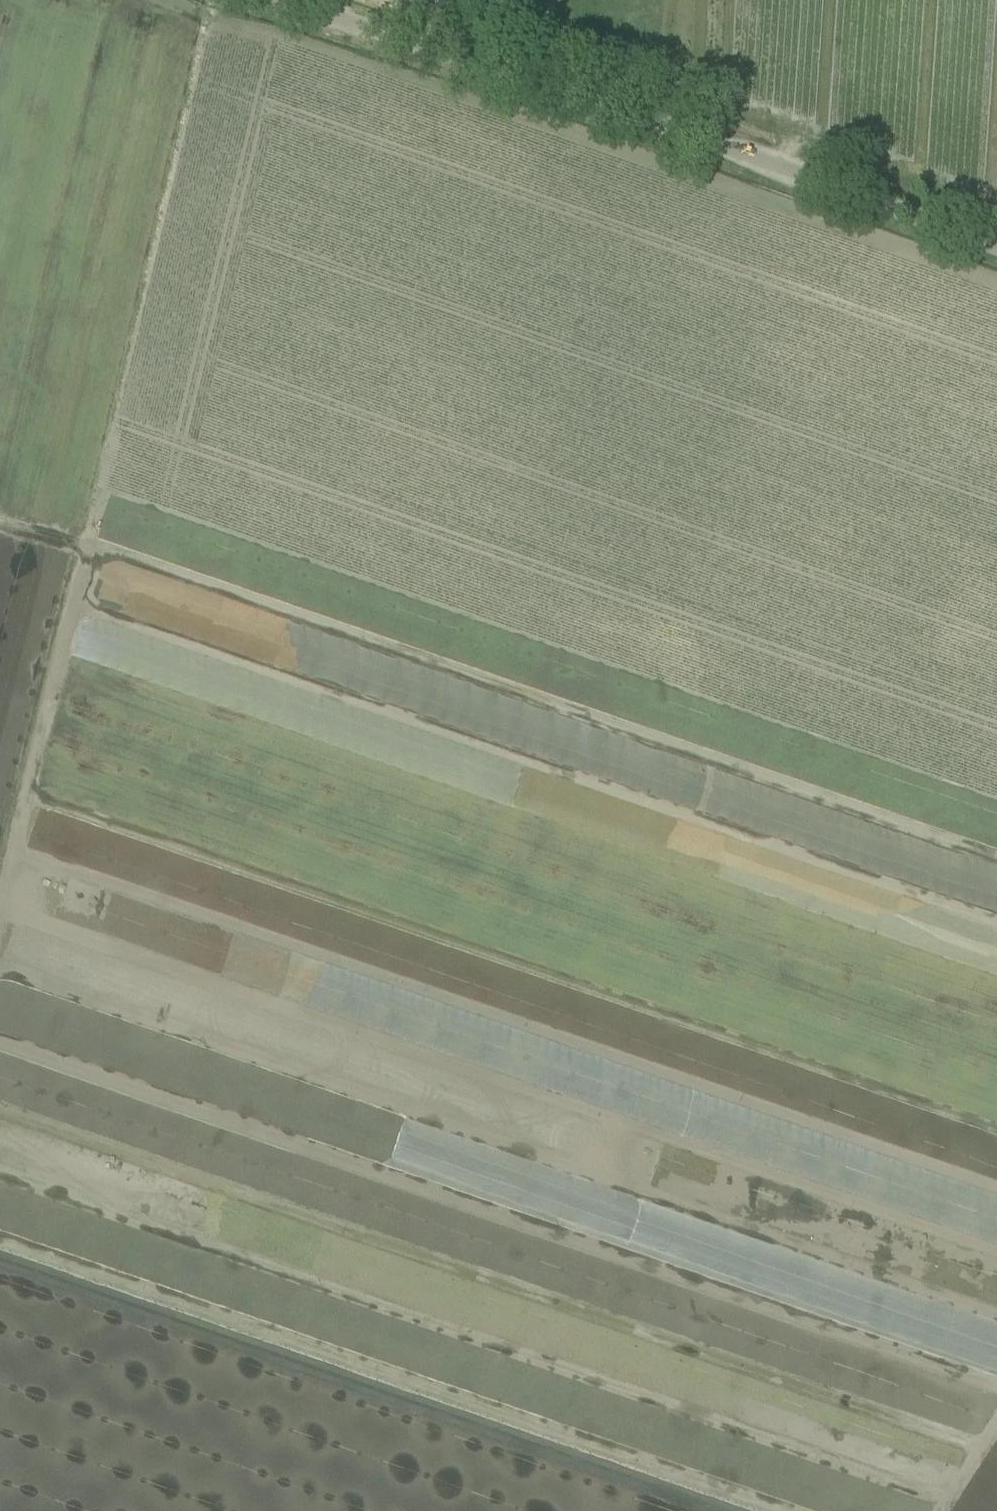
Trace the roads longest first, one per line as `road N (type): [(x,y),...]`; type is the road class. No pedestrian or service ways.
road 1 (unclassified): [(996,248),(666,127),(281,0)]

